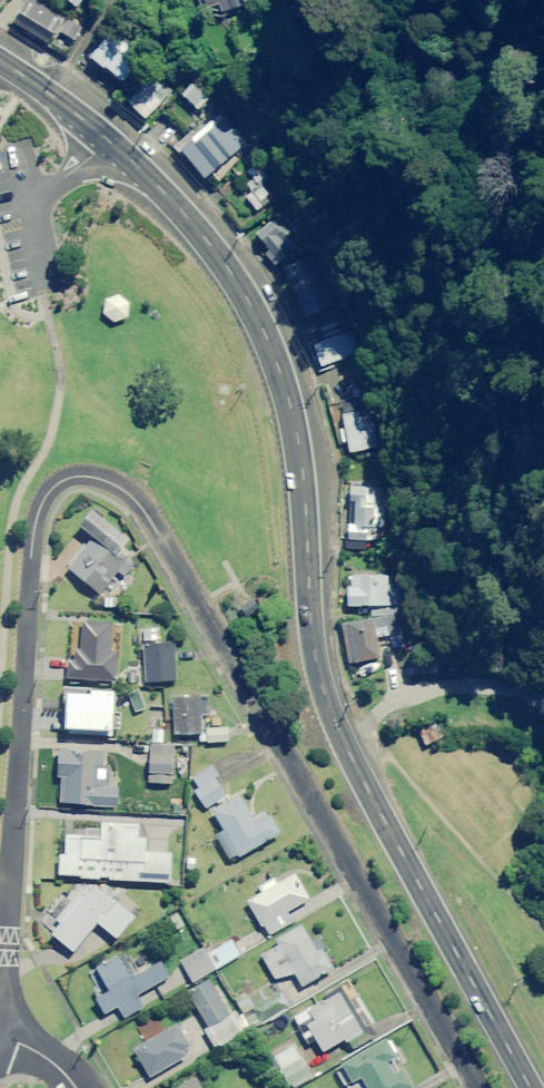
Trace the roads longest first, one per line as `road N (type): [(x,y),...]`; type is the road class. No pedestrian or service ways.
road 1 (residential): [(0,1008),(32,522),(49,484),(86,471),(131,495),(148,518),(480,1087)]
road 2 (primary): [(532,1087),(377,807),(326,698),(312,641),(301,458),(289,402),(254,319),(209,244),(158,187),(0,60)]

